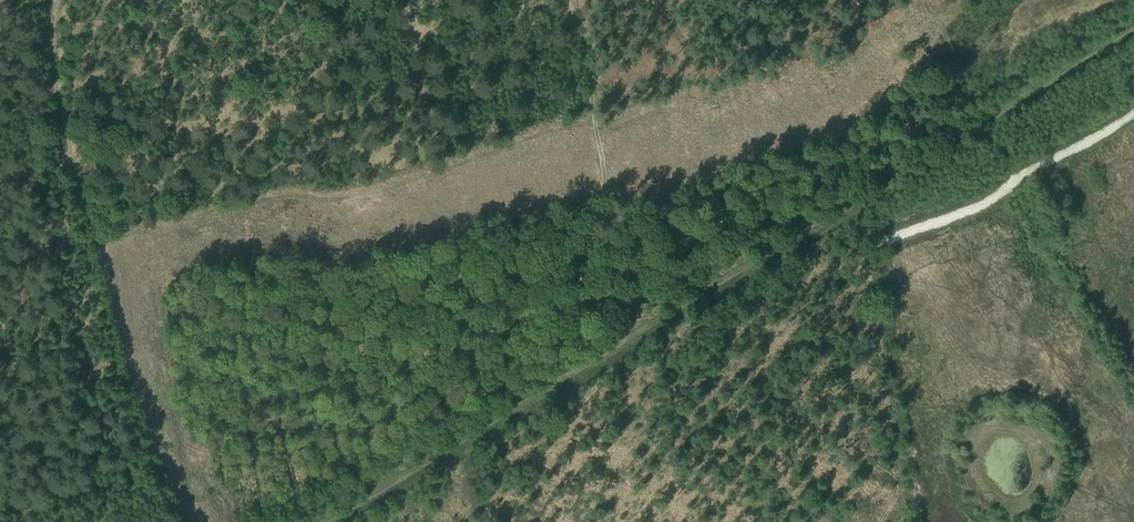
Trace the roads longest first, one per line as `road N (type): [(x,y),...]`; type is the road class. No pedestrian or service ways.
road 1 (track): [(331,521),(1133,34)]
road 2 (track): [(54,0),(52,83),(129,382),(186,521)]
road 3 (track): [(573,0),(633,339)]
road 4 (track): [(48,42),(360,0)]

